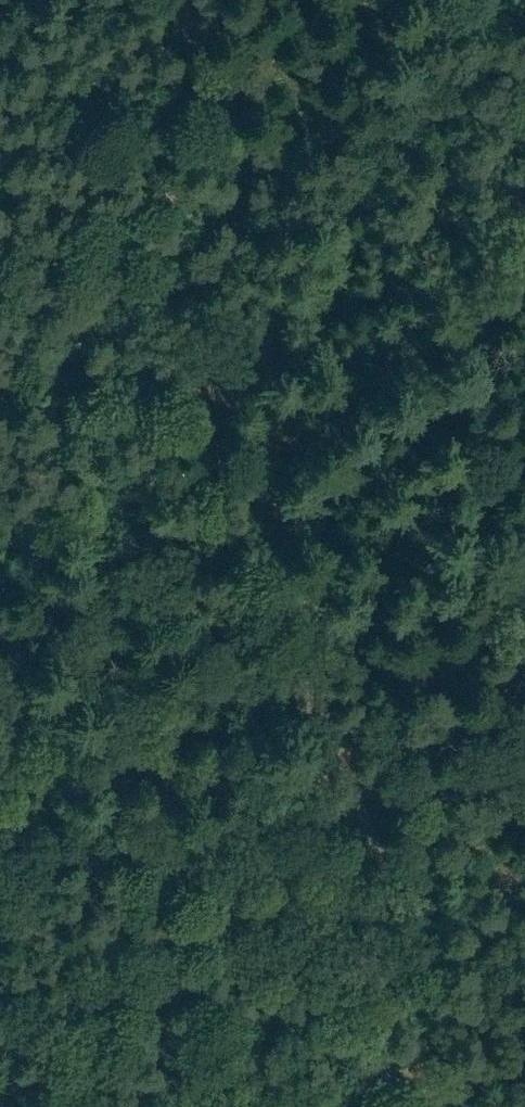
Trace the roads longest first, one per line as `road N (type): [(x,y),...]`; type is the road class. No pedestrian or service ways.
road 1 (track): [(288,564),(278,395),(235,195)]
road 2 (track): [(399,927),(380,847),(328,739)]
road 3 (track): [(235,195),(182,0)]
road 4 (track): [(423,1106),(399,927)]
road 5 (track): [(328,739),(295,629),(288,564)]

